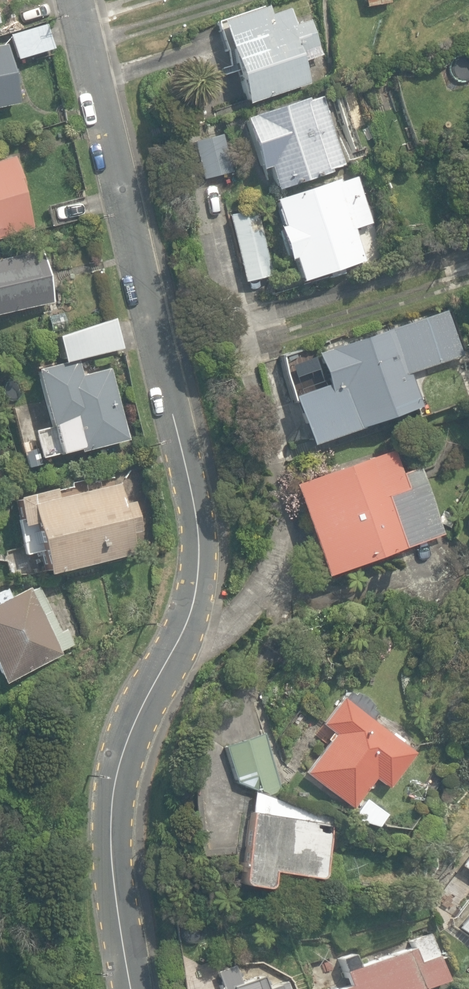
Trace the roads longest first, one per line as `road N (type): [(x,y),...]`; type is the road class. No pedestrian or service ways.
road 1 (residential): [(129,988),(112,794),(124,745),(186,615),(198,550),(74,0)]

